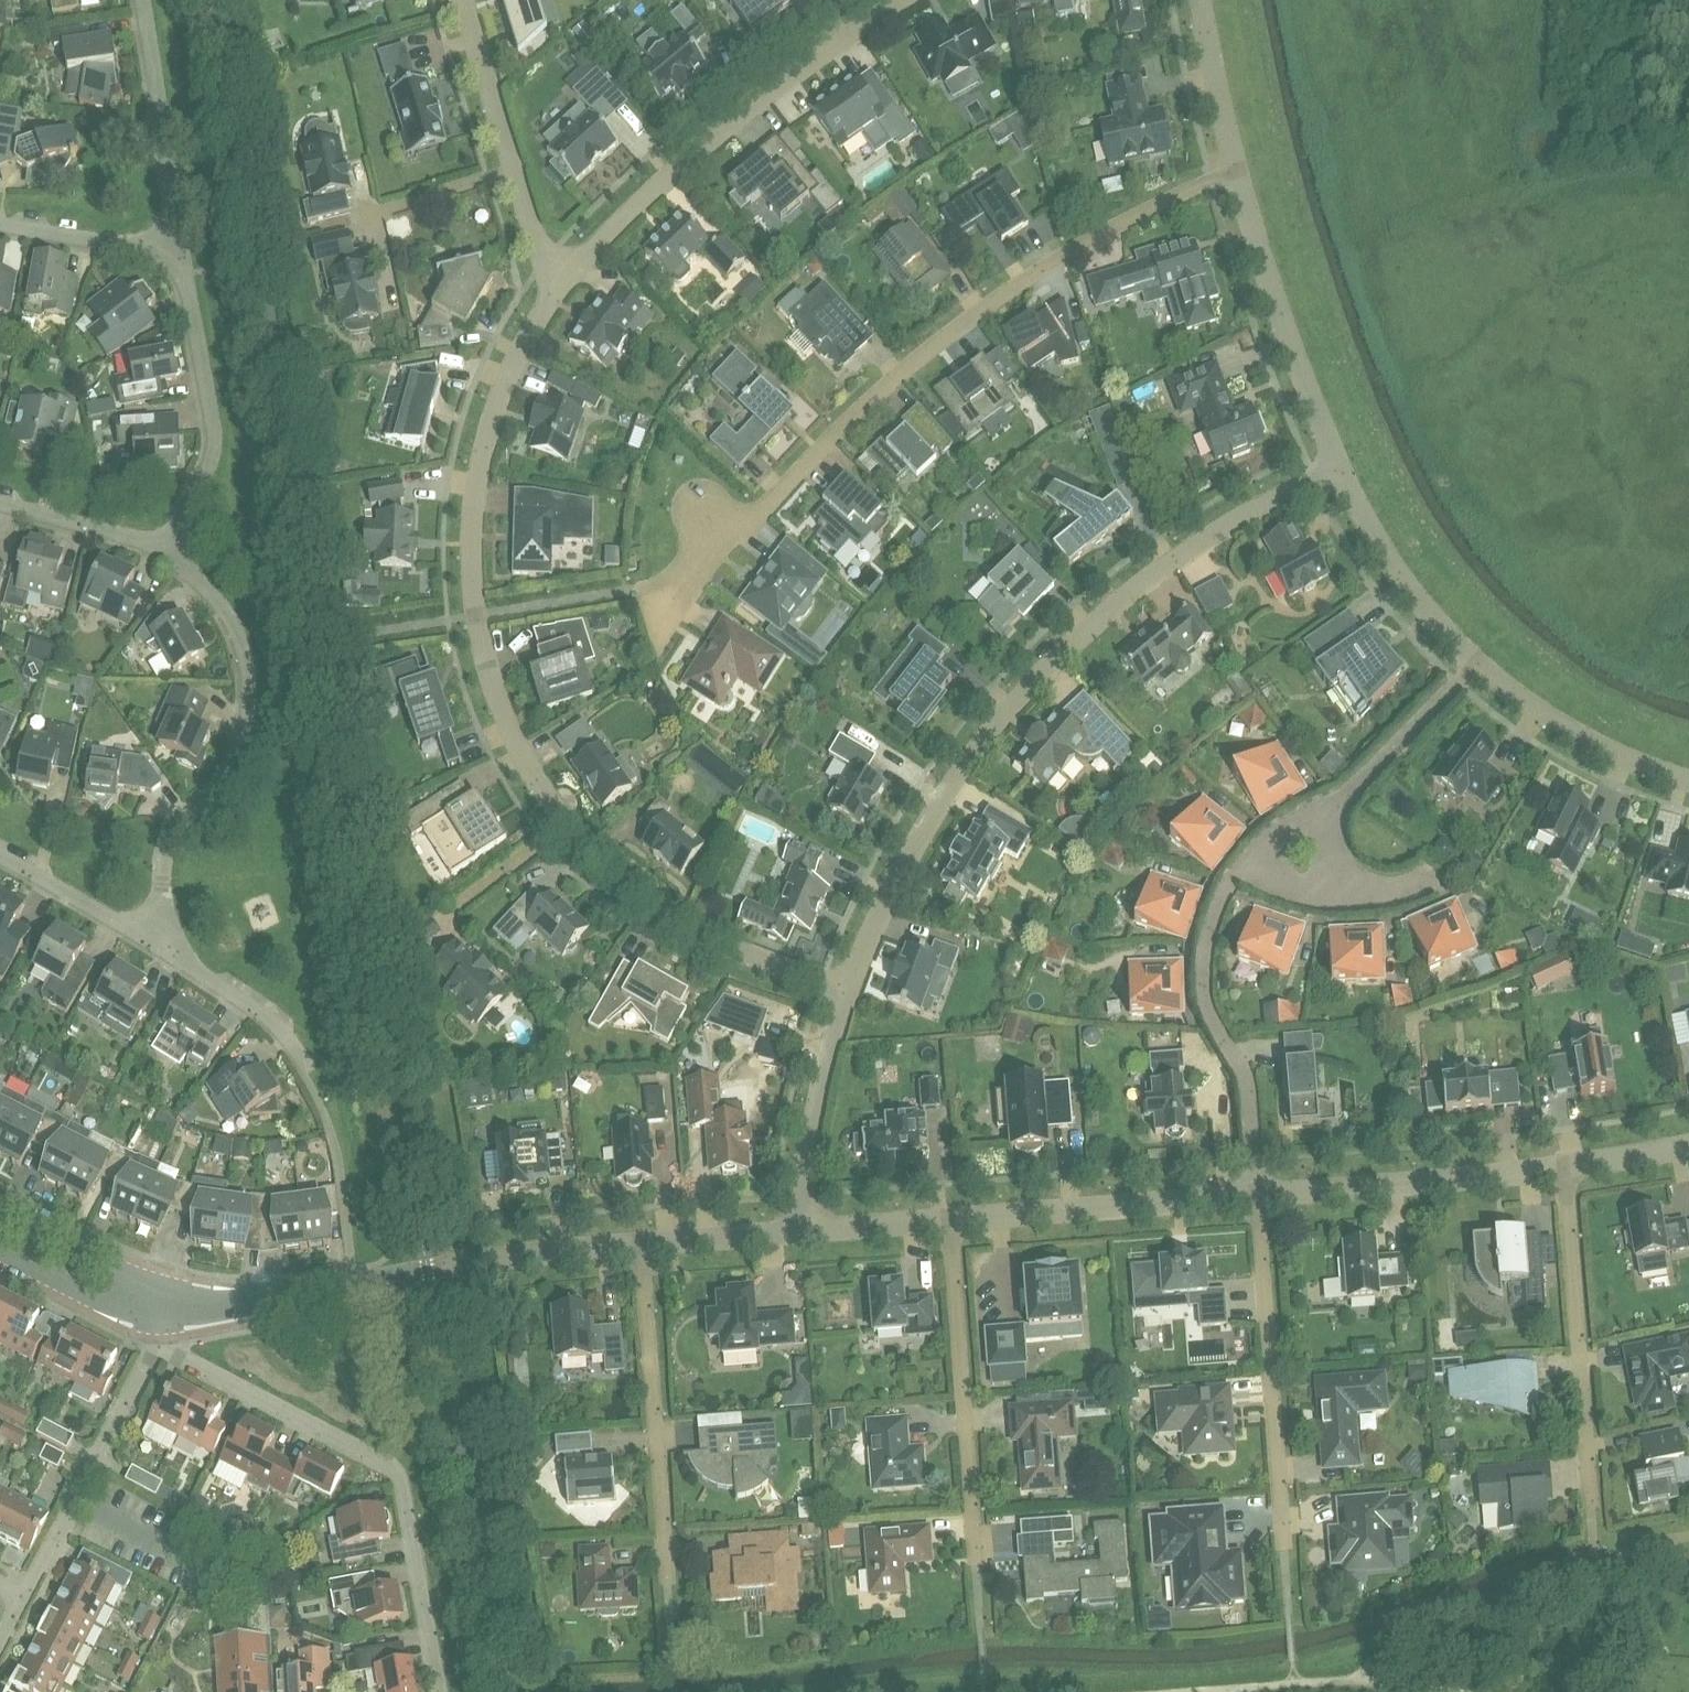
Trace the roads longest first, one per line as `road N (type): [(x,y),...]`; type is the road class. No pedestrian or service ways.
road 1 (residential): [(850,987),(673,925),(567,824),(501,712),(476,615),(469,532),(477,460),(514,367),(556,291)]
road 2 (residential): [(850,987),(925,828),(988,729),(1129,592),(1225,526),(1338,468)]
road 3 (residential): [(659,590),(726,545),(869,397),(968,320),(1148,208),(1236,174)]
road 4 (residential): [(438,1691),(398,1469),(157,1346)]
road 5 (residential): [(163,1298),(240,1300),(641,1242)]
road 6 (residential): [(556,291),(692,154),(905,0)]
road 7 (residential): [(143,937),(156,911),(168,840),(225,779),(247,718),(237,638),(169,546)]
road 8 (residential): [(1260,1193),(1243,1076),(1204,999),(1205,942),(1251,854),(1270,843),(1304,840)]
road 9 (residential): [(1285,1548),(1260,1193)]
road 10 (residential): [(976,1564),(949,1220)]
road 11 (residential): [(667,1585),(641,1242)]
road 12 (residential): [(1590,1507),(1563,1167)]
road 13 (residential): [(949,1220),(1260,1193)]
road 14 (residential): [(1338,468),(1236,174)]
road 15 (residential): [(556,291),(464,0)]
road 16 (residential): [(1260,1193),(1563,1167)]
road 17 (residential): [(169,546),(211,433),(178,254)]
road 18 (residential): [(26,1596),(157,1346)]
road 19 (residential): [(178,254),(139,0)]
road 20 (residential): [(1304,840),(1477,661)]
road 21 (residential): [(808,1229),(811,1136),(850,987)]
road 22 (residential): [(1688,779),(1584,739),(1477,661)]
road 23 (residential): [(1477,661),(1388,561),(1338,468)]
road 24 (residential): [(306,1073),(260,1013),(143,937)]
road 25 (residential): [(163,1298),(0,1203)]
road 26 (residential): [(178,254),(0,222)]
road 27 (residential): [(1236,174),(1202,0)]
road 28 (residential): [(169,546),(0,503)]
road 29 (residential): [(0,1255),(110,1301),(163,1298)]
road 30 (residential): [(641,1242),(808,1229)]
road 31 (residential): [(143,937),(0,855)]
road 32 (residential): [(1434,874),(1390,894),(1355,893),(1304,840)]
road 33 (residential): [(808,1229),(949,1220)]
road 34 (residential): [(1563,1167),(1688,1144)]

